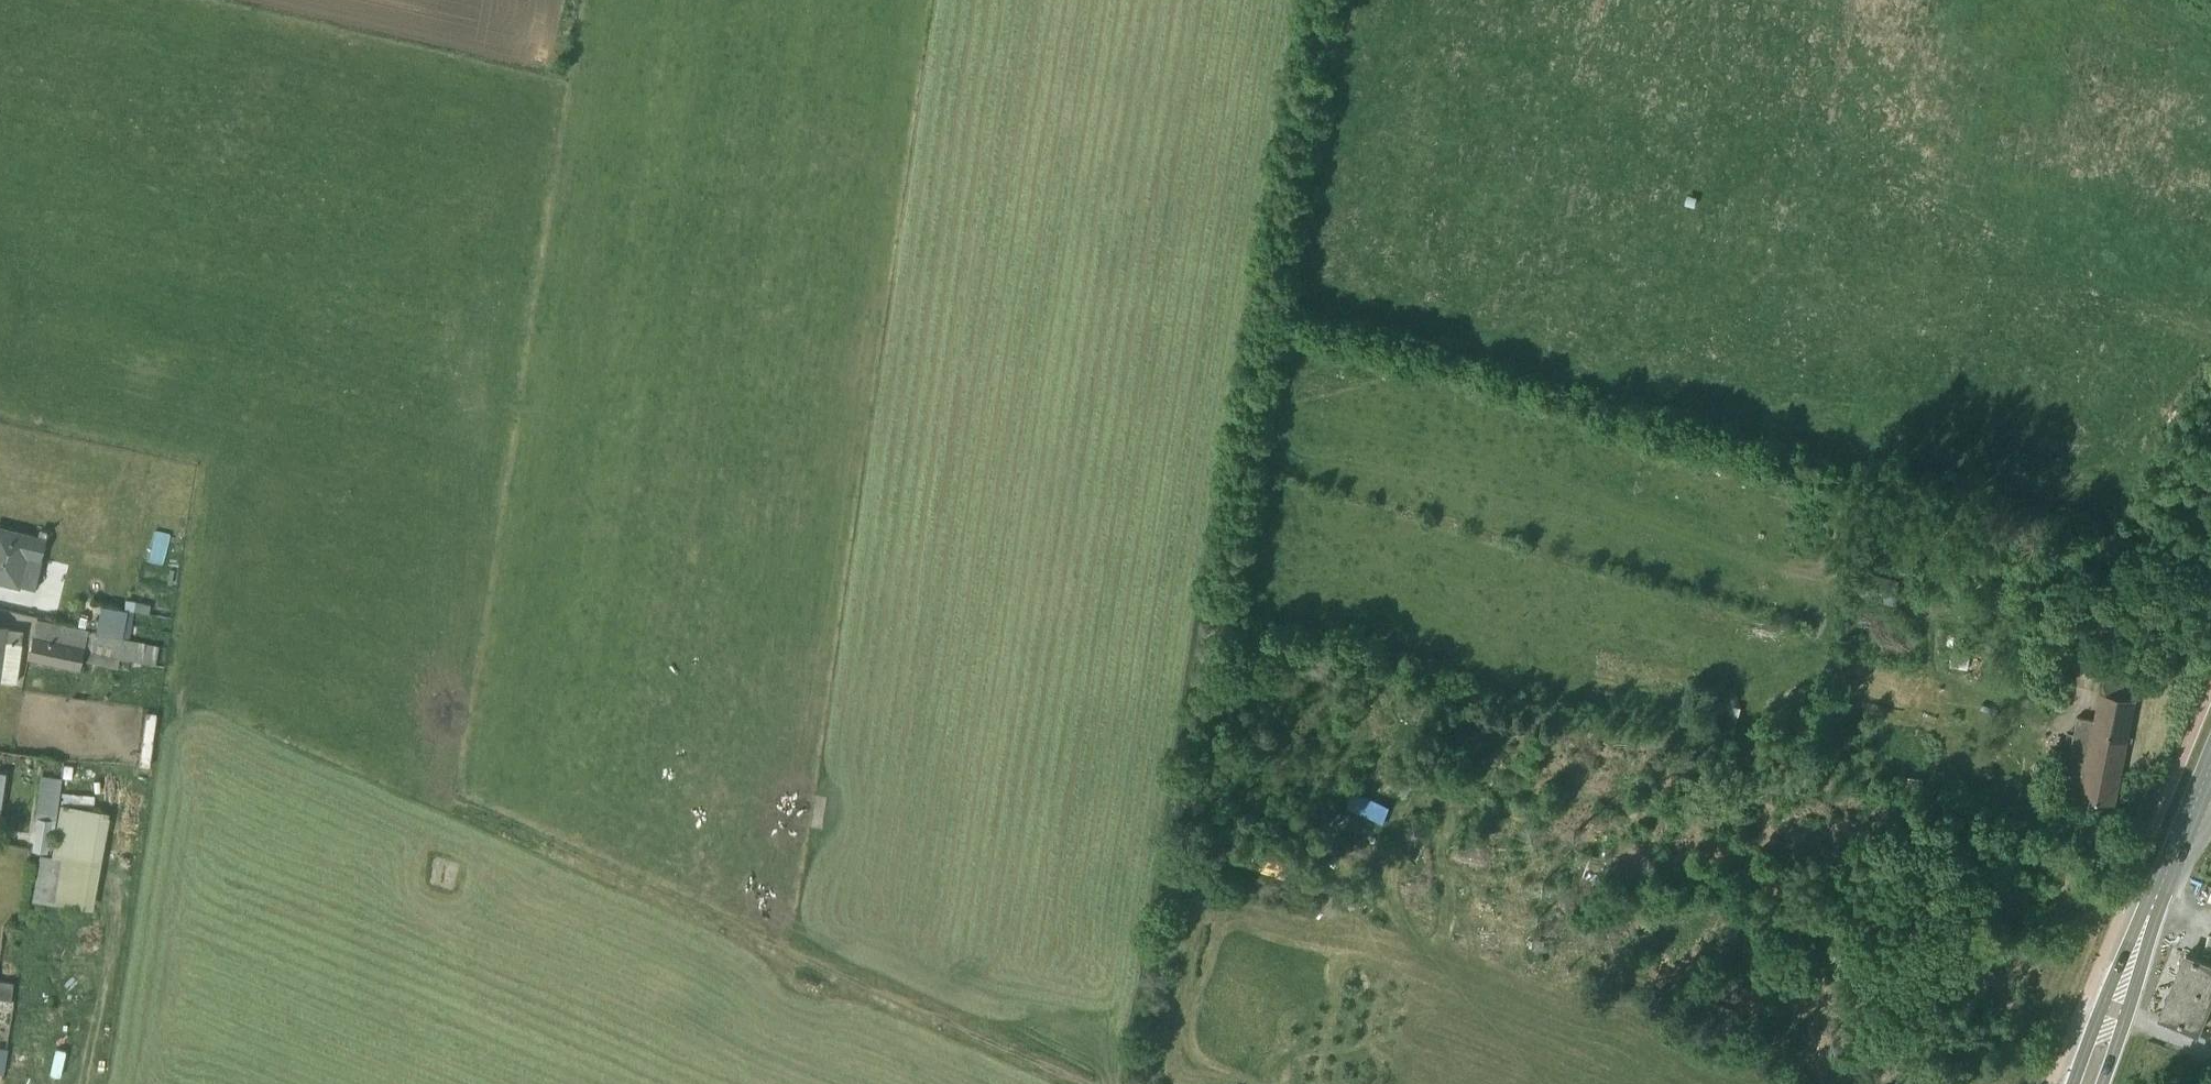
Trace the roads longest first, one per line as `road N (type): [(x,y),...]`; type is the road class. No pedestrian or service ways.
road 1 (primary): [(2157,893),(2132,935),(2072,1083)]
road 2 (primary): [(2103,1083),(2157,893)]
road 3 (primary): [(2157,893),(2210,763)]

